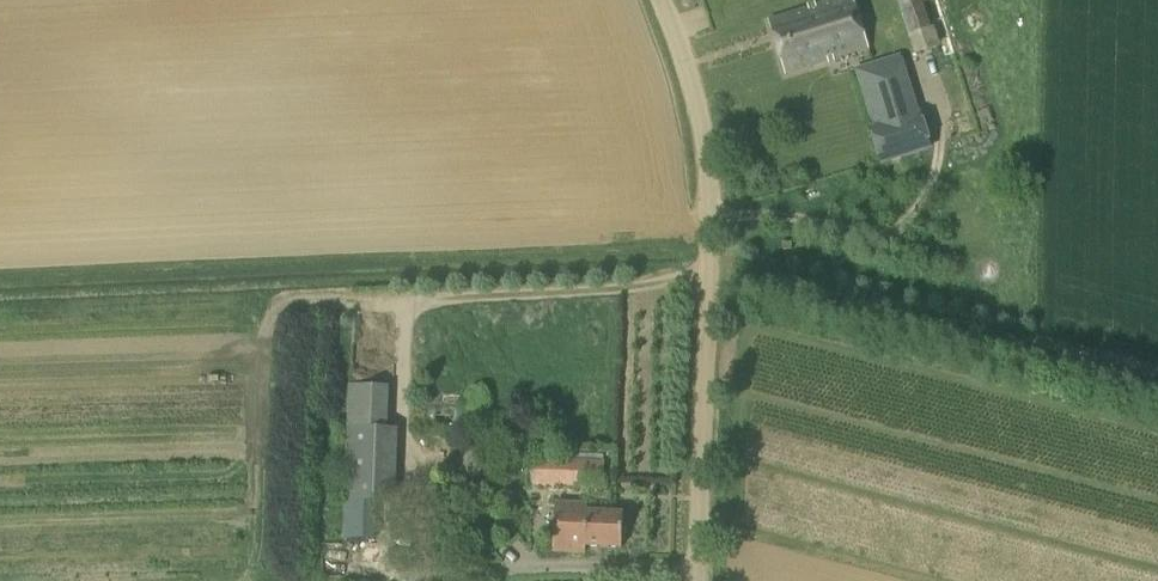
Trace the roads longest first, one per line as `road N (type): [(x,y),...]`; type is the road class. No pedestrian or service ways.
road 1 (unclassified): [(698,580),(714,221),(697,110),(663,0)]

